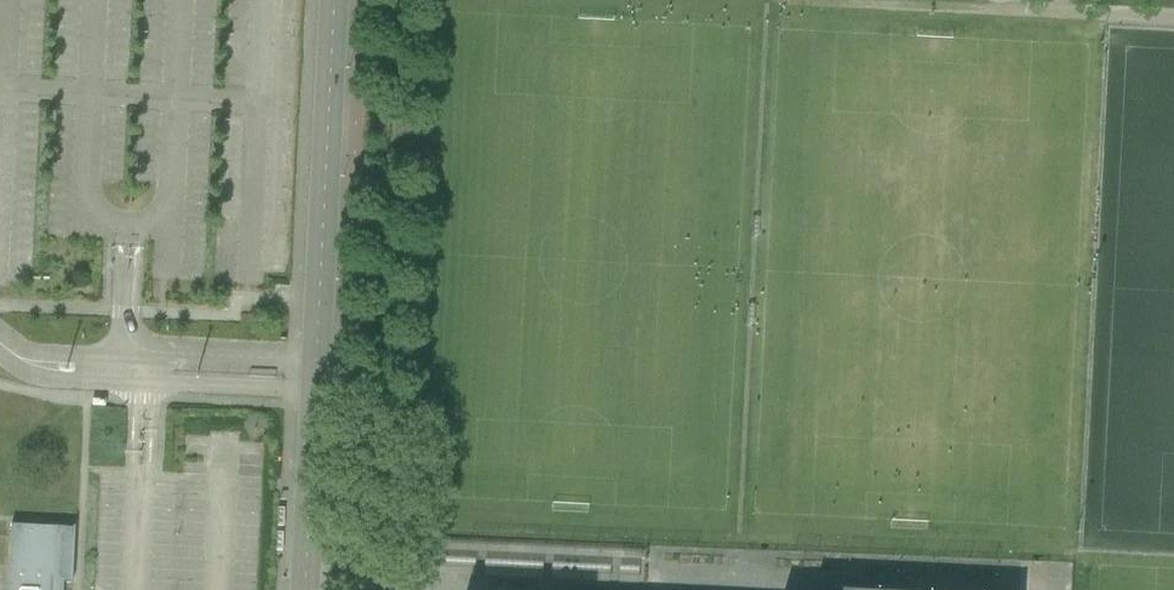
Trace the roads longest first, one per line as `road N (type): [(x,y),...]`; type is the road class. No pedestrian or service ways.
road 1 (residential): [(305,589),(334,0)]

